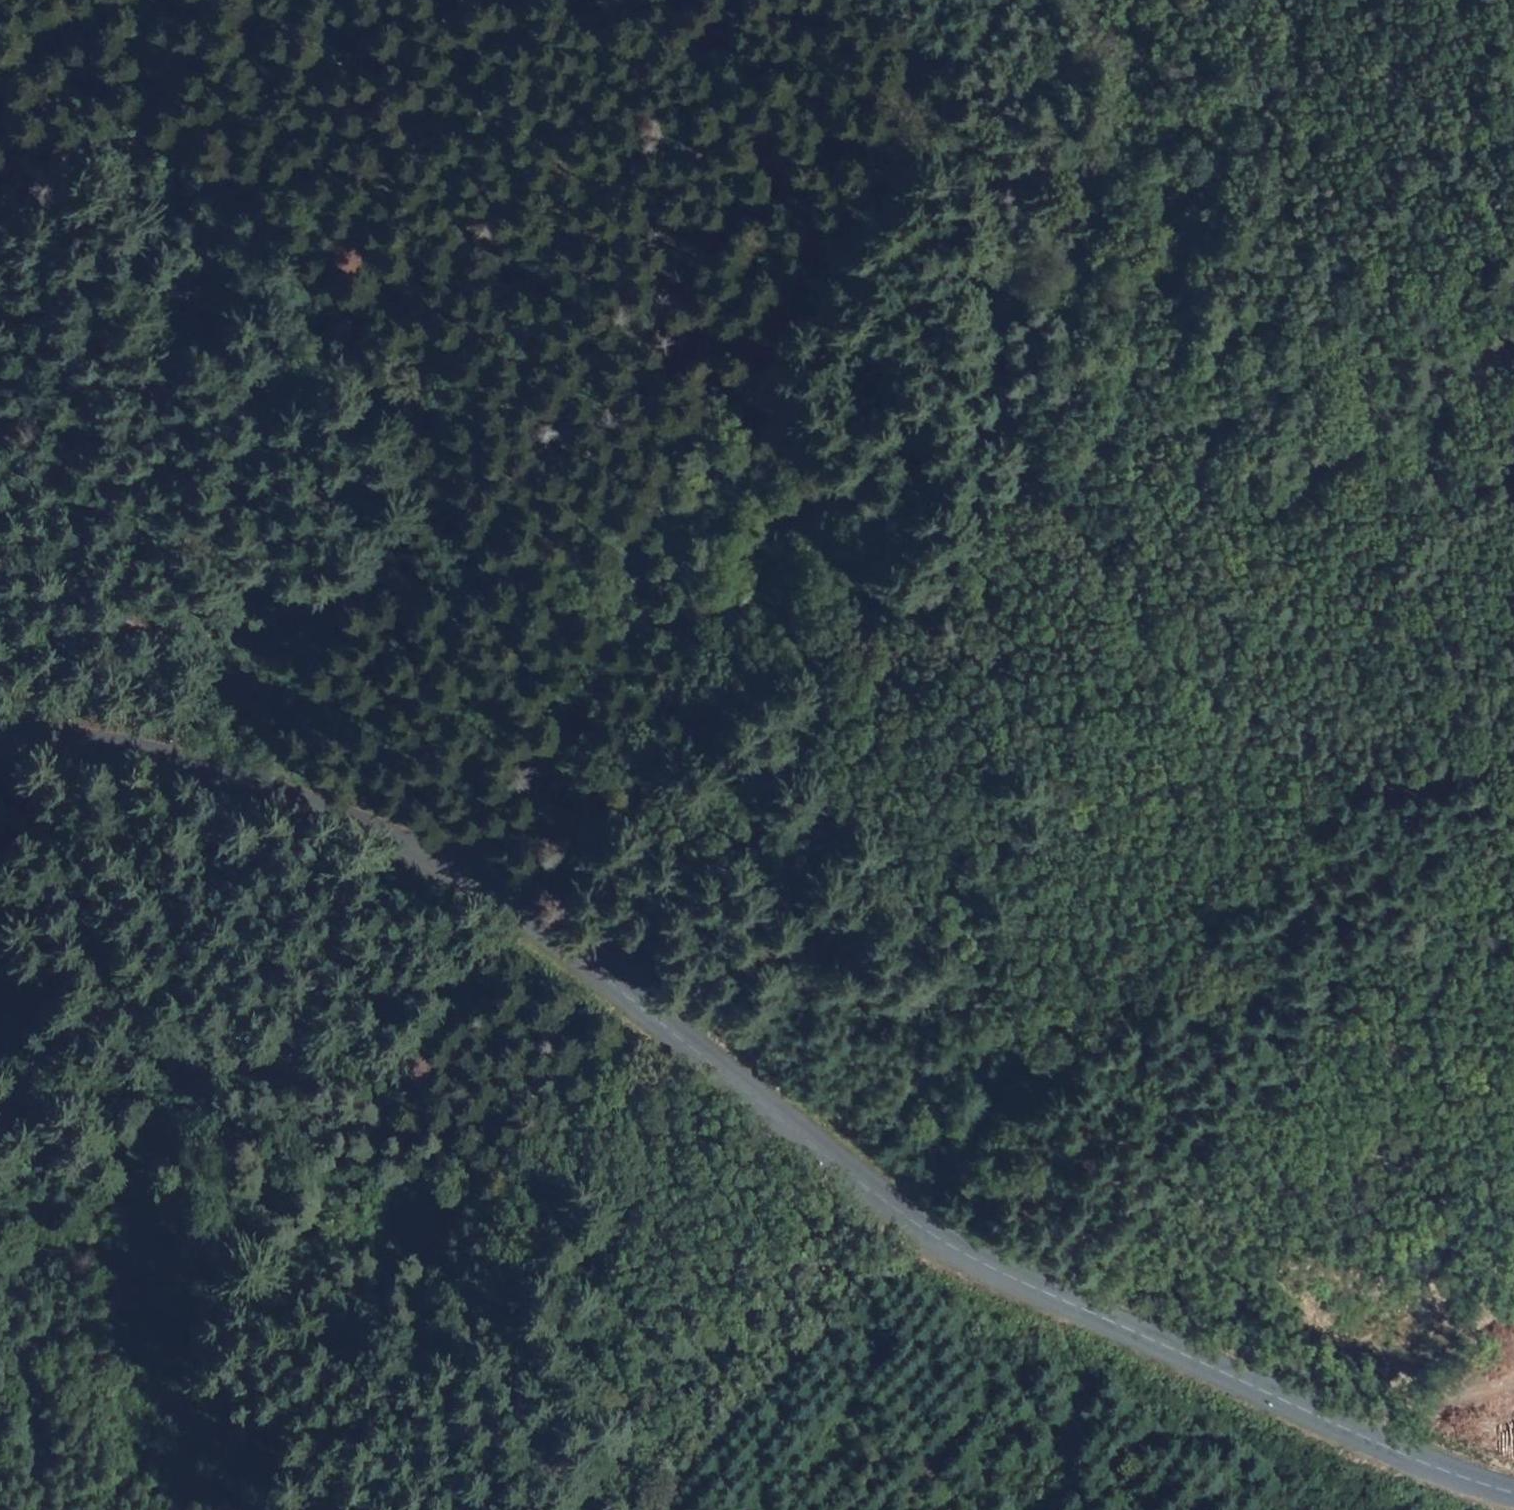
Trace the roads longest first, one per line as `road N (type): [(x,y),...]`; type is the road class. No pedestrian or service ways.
road 1 (tertiary): [(1513,1491),(1464,1478),(1261,1392),(950,1249),(534,923),(359,828),(189,748),(0,737)]
road 2 (track): [(1013,1509),(1091,1365),(1234,1437),(1261,1392)]

